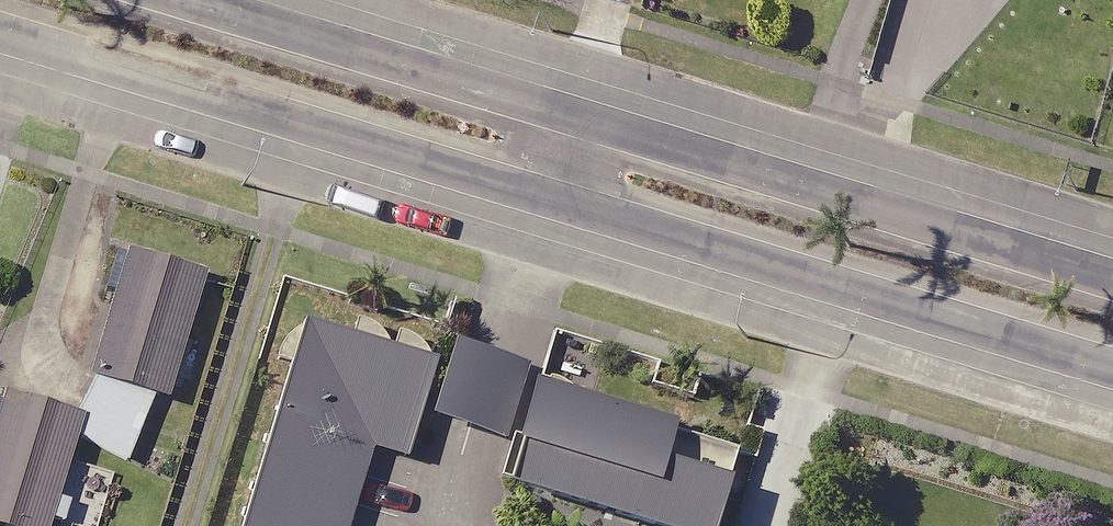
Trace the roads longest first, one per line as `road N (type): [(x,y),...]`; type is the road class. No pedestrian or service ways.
road 1 (secondary): [(1112,372),(0,36)]
road 2 (secondary): [(194,0),(1112,277)]

